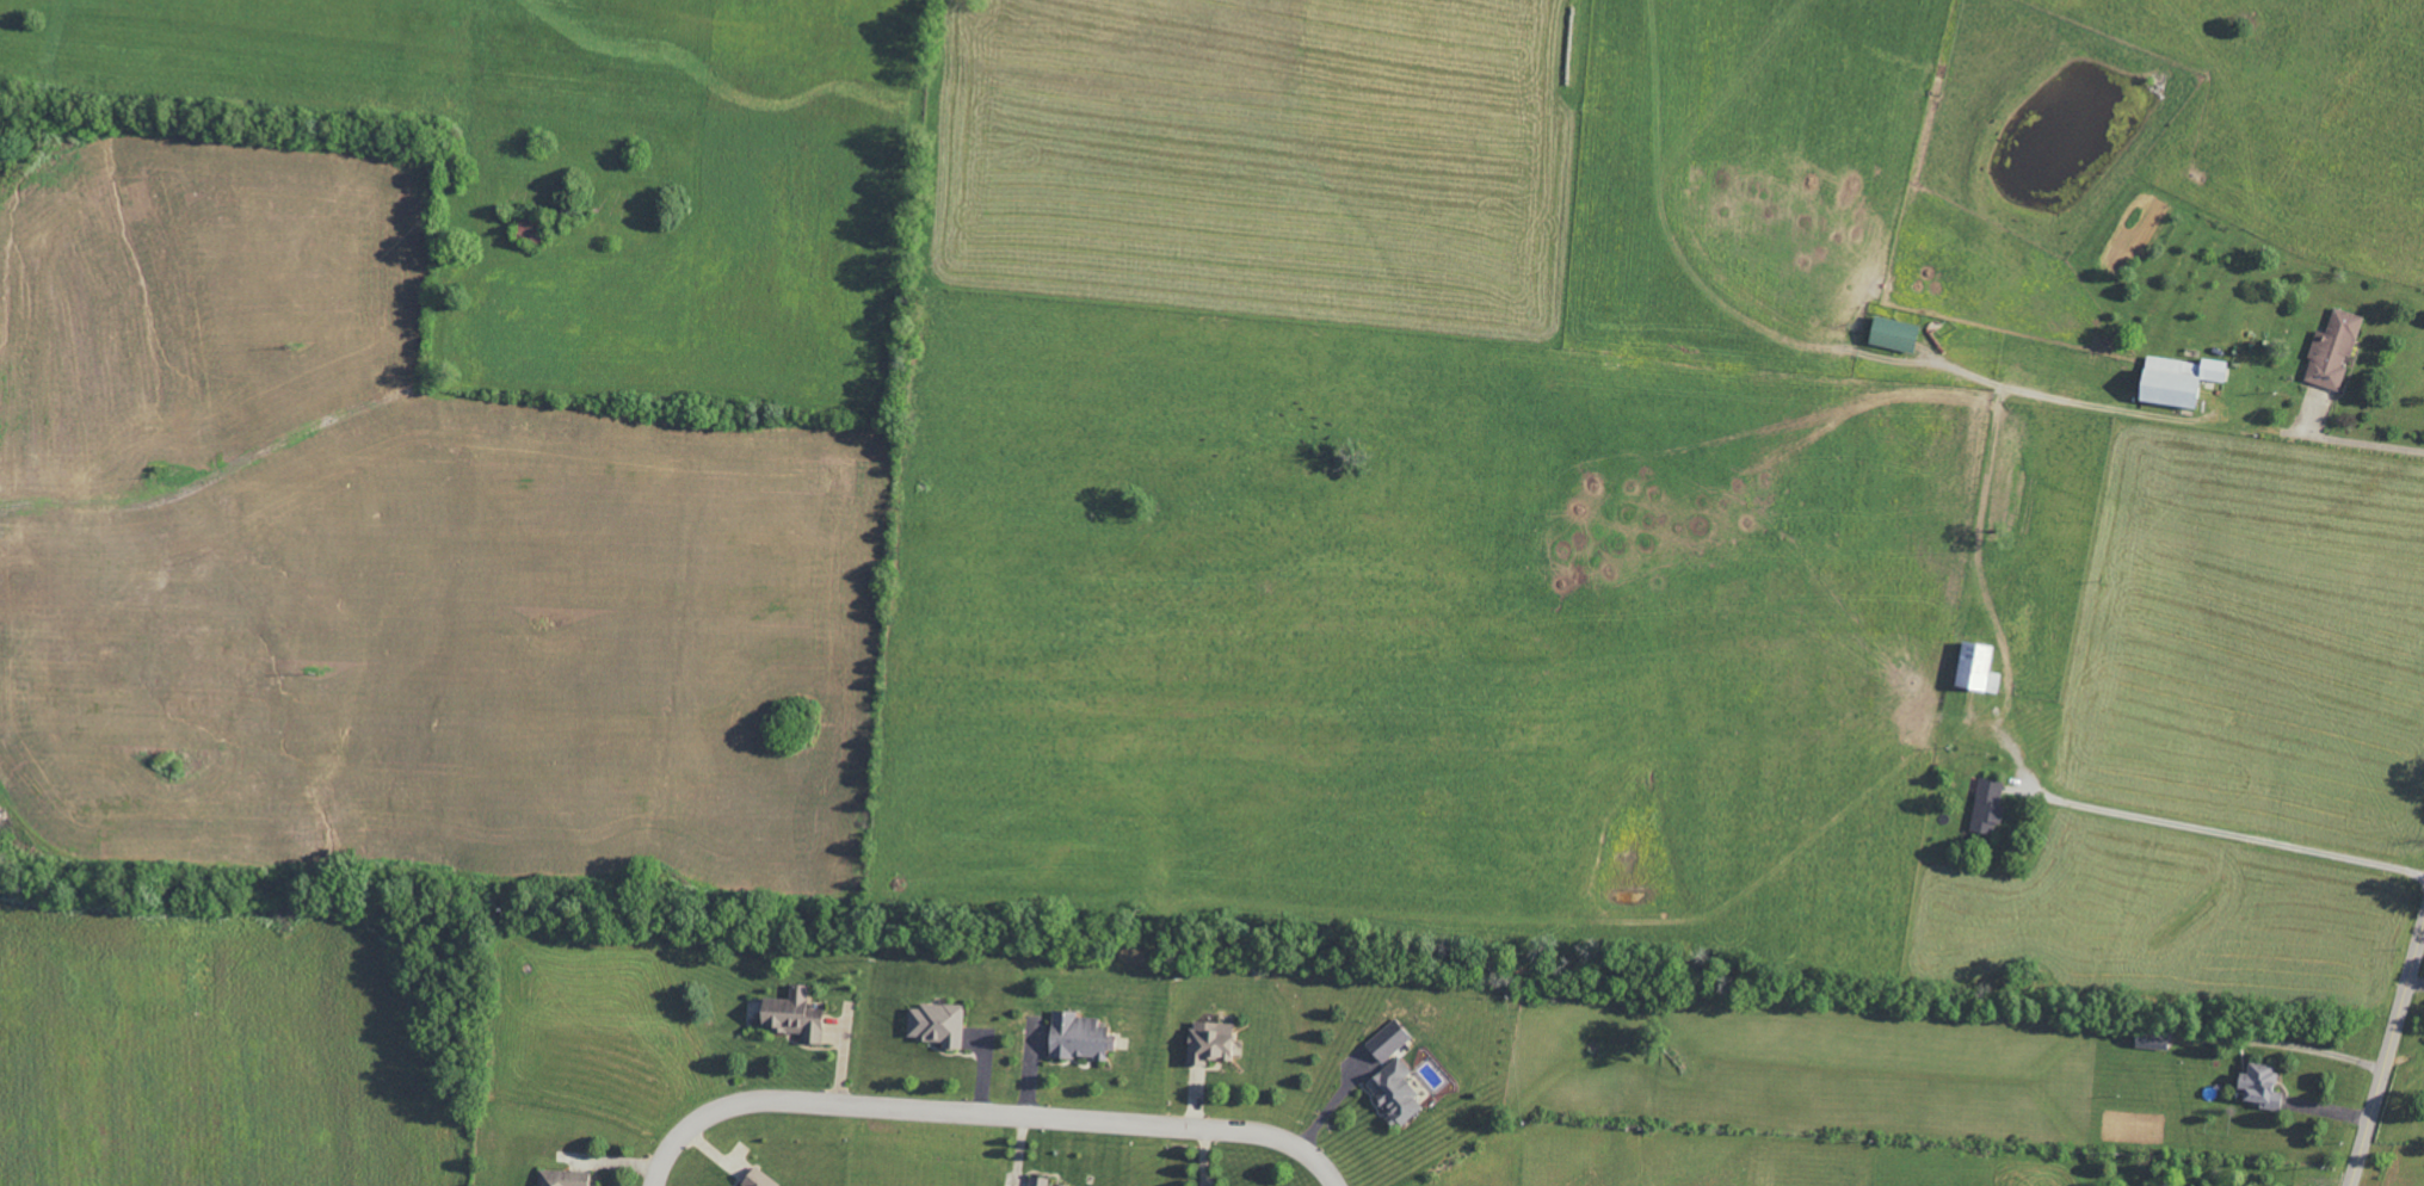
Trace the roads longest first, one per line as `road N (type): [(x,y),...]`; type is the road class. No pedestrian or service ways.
road 1 (residential): [(653,1185),(693,1118),(734,1100),(1252,1130),(1295,1145),(1335,1185)]
road 2 (tertiary): [(2351,1185),(2423,927)]

